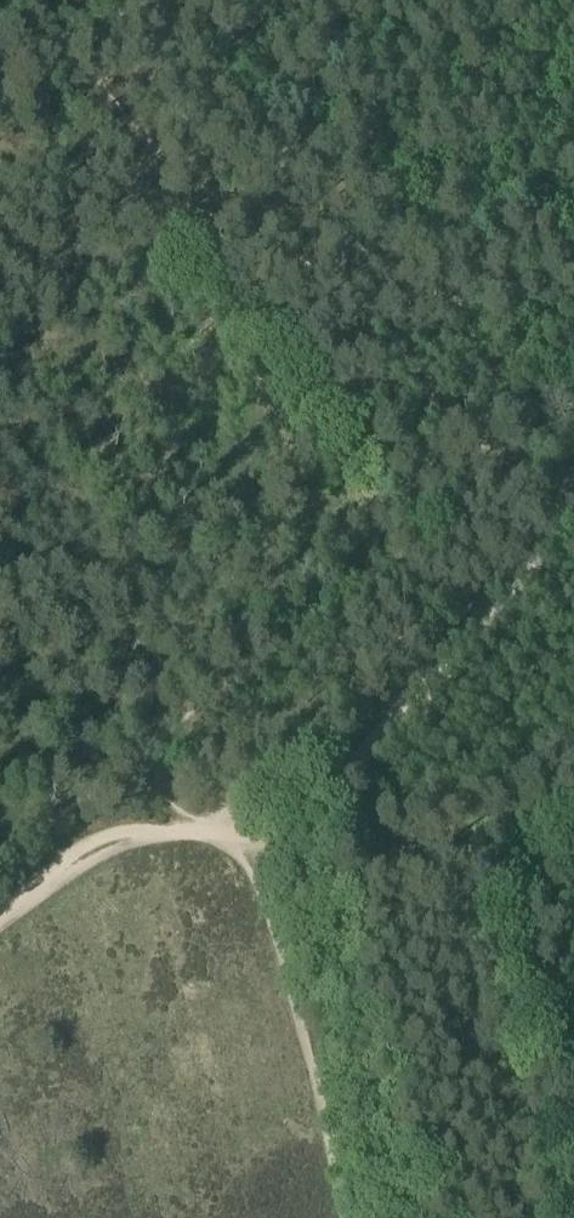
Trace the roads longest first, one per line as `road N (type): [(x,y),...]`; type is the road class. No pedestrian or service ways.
road 1 (track): [(501,475),(426,376),(336,288),(221,204),(23,0)]
road 2 (track): [(349,1217),(239,834)]
road 3 (track): [(404,1217),(298,838)]
road 4 (track): [(546,541),(298,838)]
road 5 (track): [(298,838),(121,833),(76,853),(0,908)]
road 6 (track): [(298,838),(356,842),(523,883)]
road 7 (track): [(523,883),(531,976),(573,1105)]

